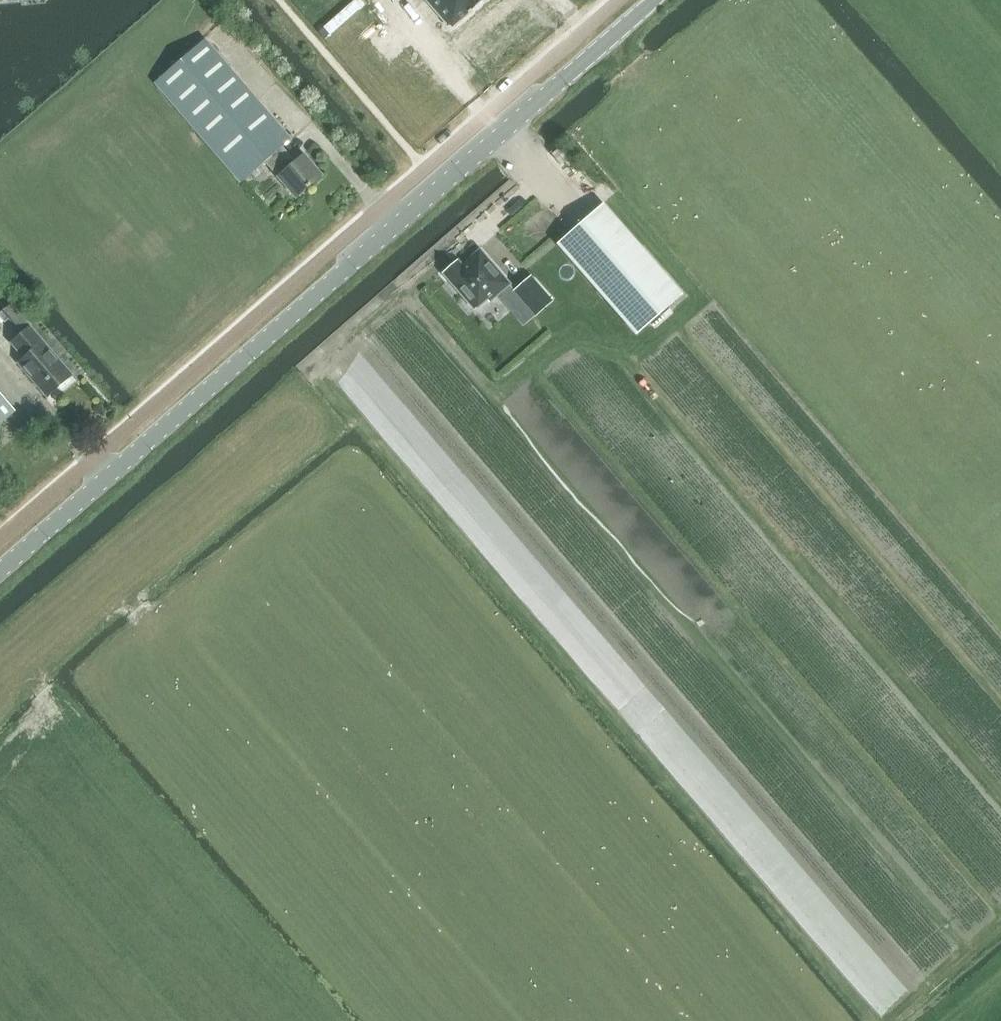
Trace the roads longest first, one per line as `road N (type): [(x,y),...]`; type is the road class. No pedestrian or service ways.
road 1 (tertiary): [(0,577),(655,0)]

